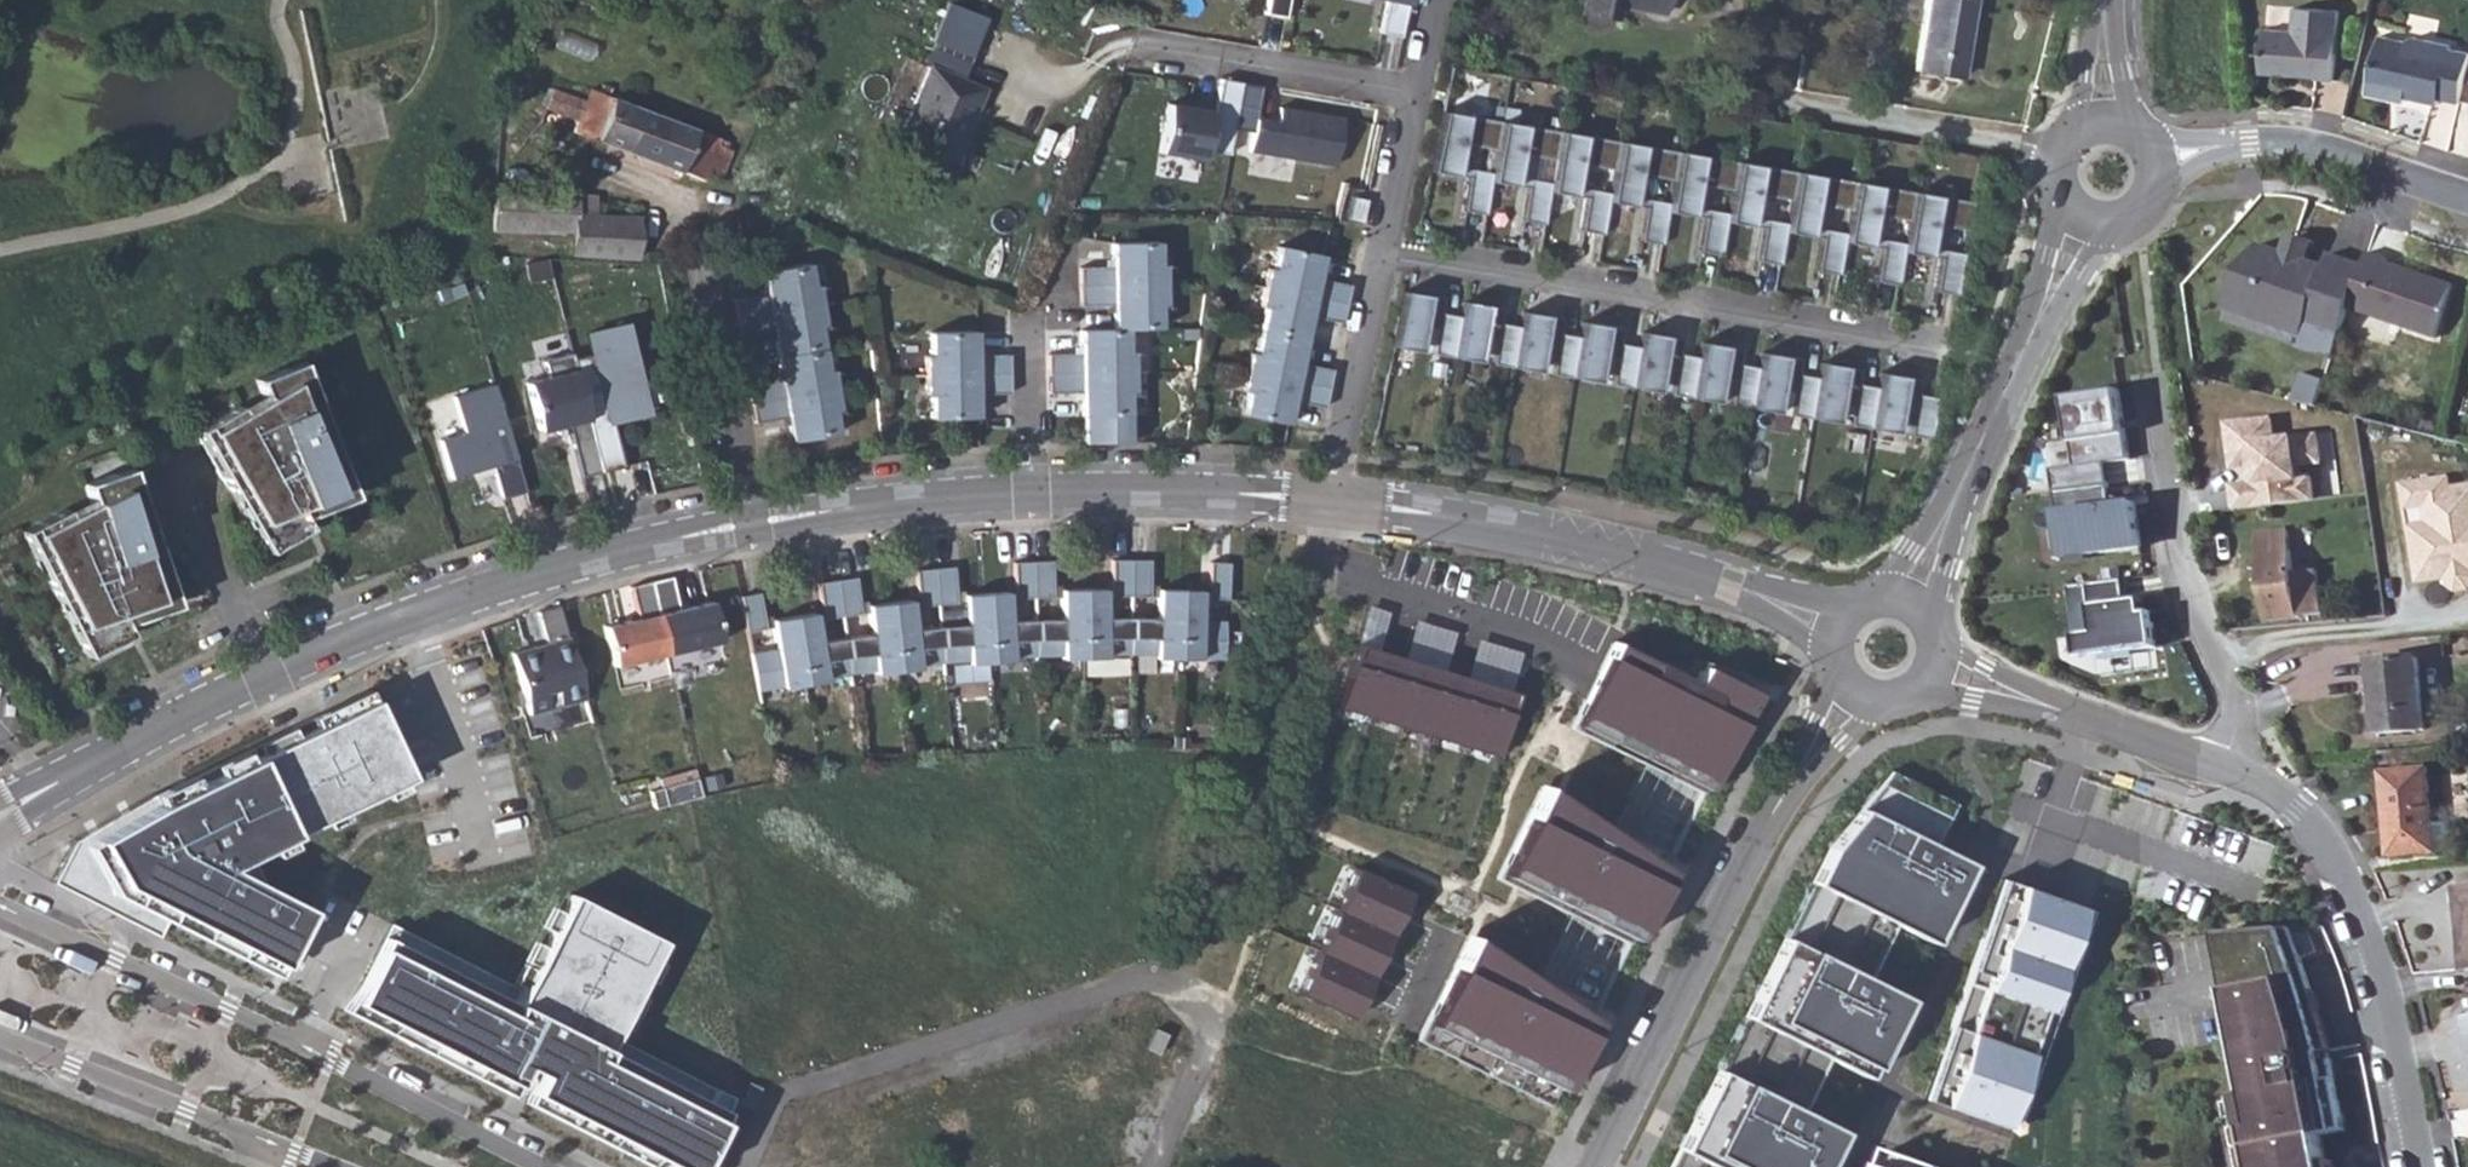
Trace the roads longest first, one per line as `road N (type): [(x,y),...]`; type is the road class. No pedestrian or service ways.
road 1 (residential): [(749,522),(546,572),(381,625),(213,699),(0,823)]
road 2 (unknown): [(741,1166),(773,1102),(1148,977),(1218,1007),(1146,1166)]
road 3 (residential): [(1379,256),(1919,348)]
road 4 (secondary): [(1596,1166),(1776,818),(1862,691)]
road 5 (residential): [(1844,628),(1588,545),(1332,501)]
road 6 (residential): [(2227,766),(2299,811),(2352,894),(2377,954),(2425,1166)]
road 7 (secondary): [(1907,610),(2004,378),(2086,218)]
road 8 (residential): [(2158,371),(2186,577),(2242,703),(2227,766)]
road 9 (tertiary): [(2159,162),(2196,149),(2273,144),(2467,202)]
road 10 (residential): [(1931,658),(2227,766)]
road 11 (residential): [(1332,501),(1028,493)]
road 12 (residential): [(1028,493),(749,522)]
road 13 (residential): [(1413,97),(1161,52)]
road 14 (residential): [(749,522),(702,276)]
road 15 (residential): [(1332,501),(1379,256)]
road 16 (residential): [(1379,256),(1413,97)]
road 17 (residential): [(1028,493),(1029,342)]
road 18 (secondary): [(2103,123),(2074,136),(2059,164),(2064,196),(2086,218)]
road 19 (secondary): [(2103,123),(2094,61),(2101,0)]

